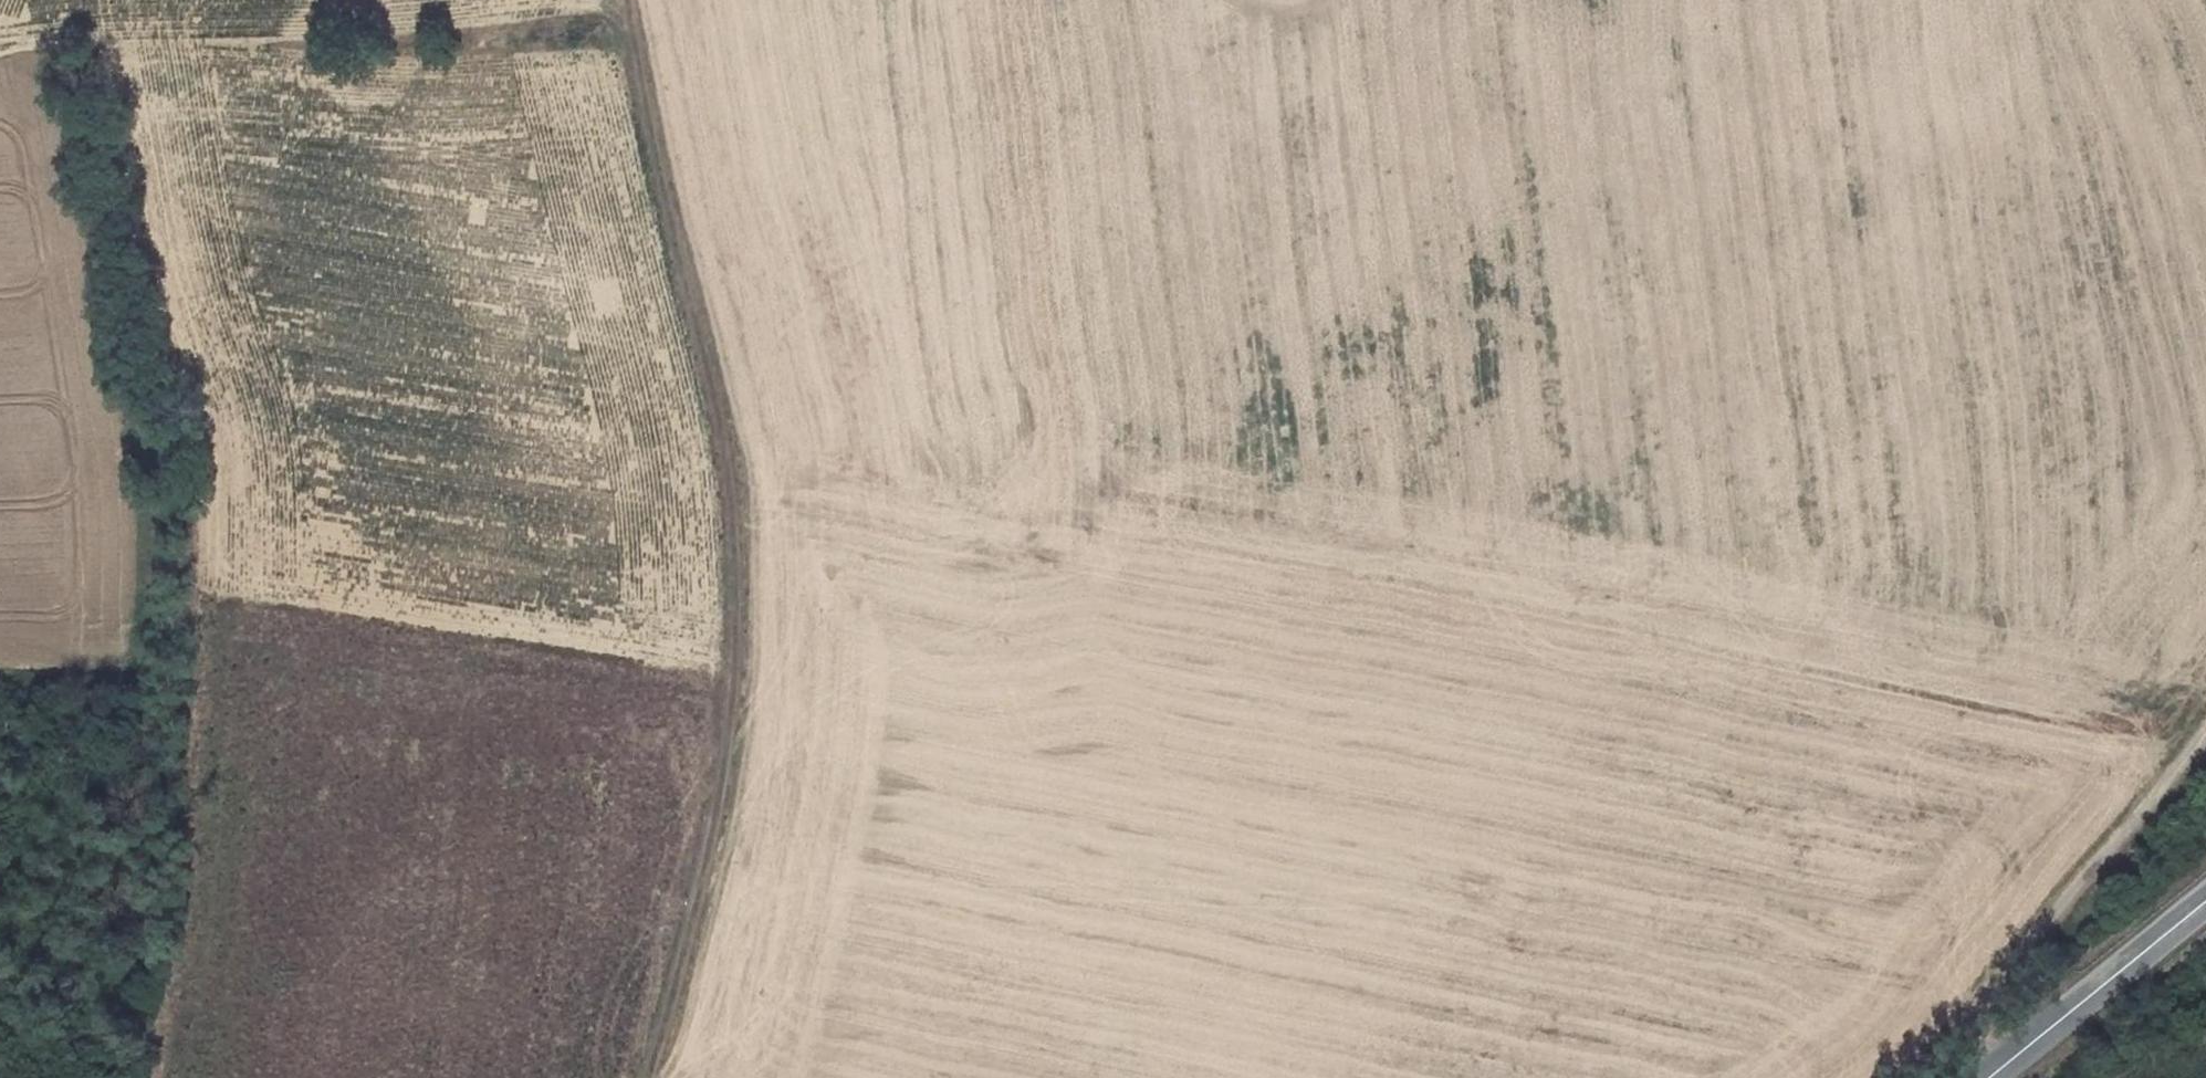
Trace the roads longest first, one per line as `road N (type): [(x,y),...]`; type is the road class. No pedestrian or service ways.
road 1 (track): [(660,1077),(715,851),(746,610),(731,471),(635,0)]
road 2 (track): [(2000,1065),(1981,1015),(2018,950),(2070,902),(2205,732)]
road 3 (unclassified): [(1984,1077),(2205,896)]

